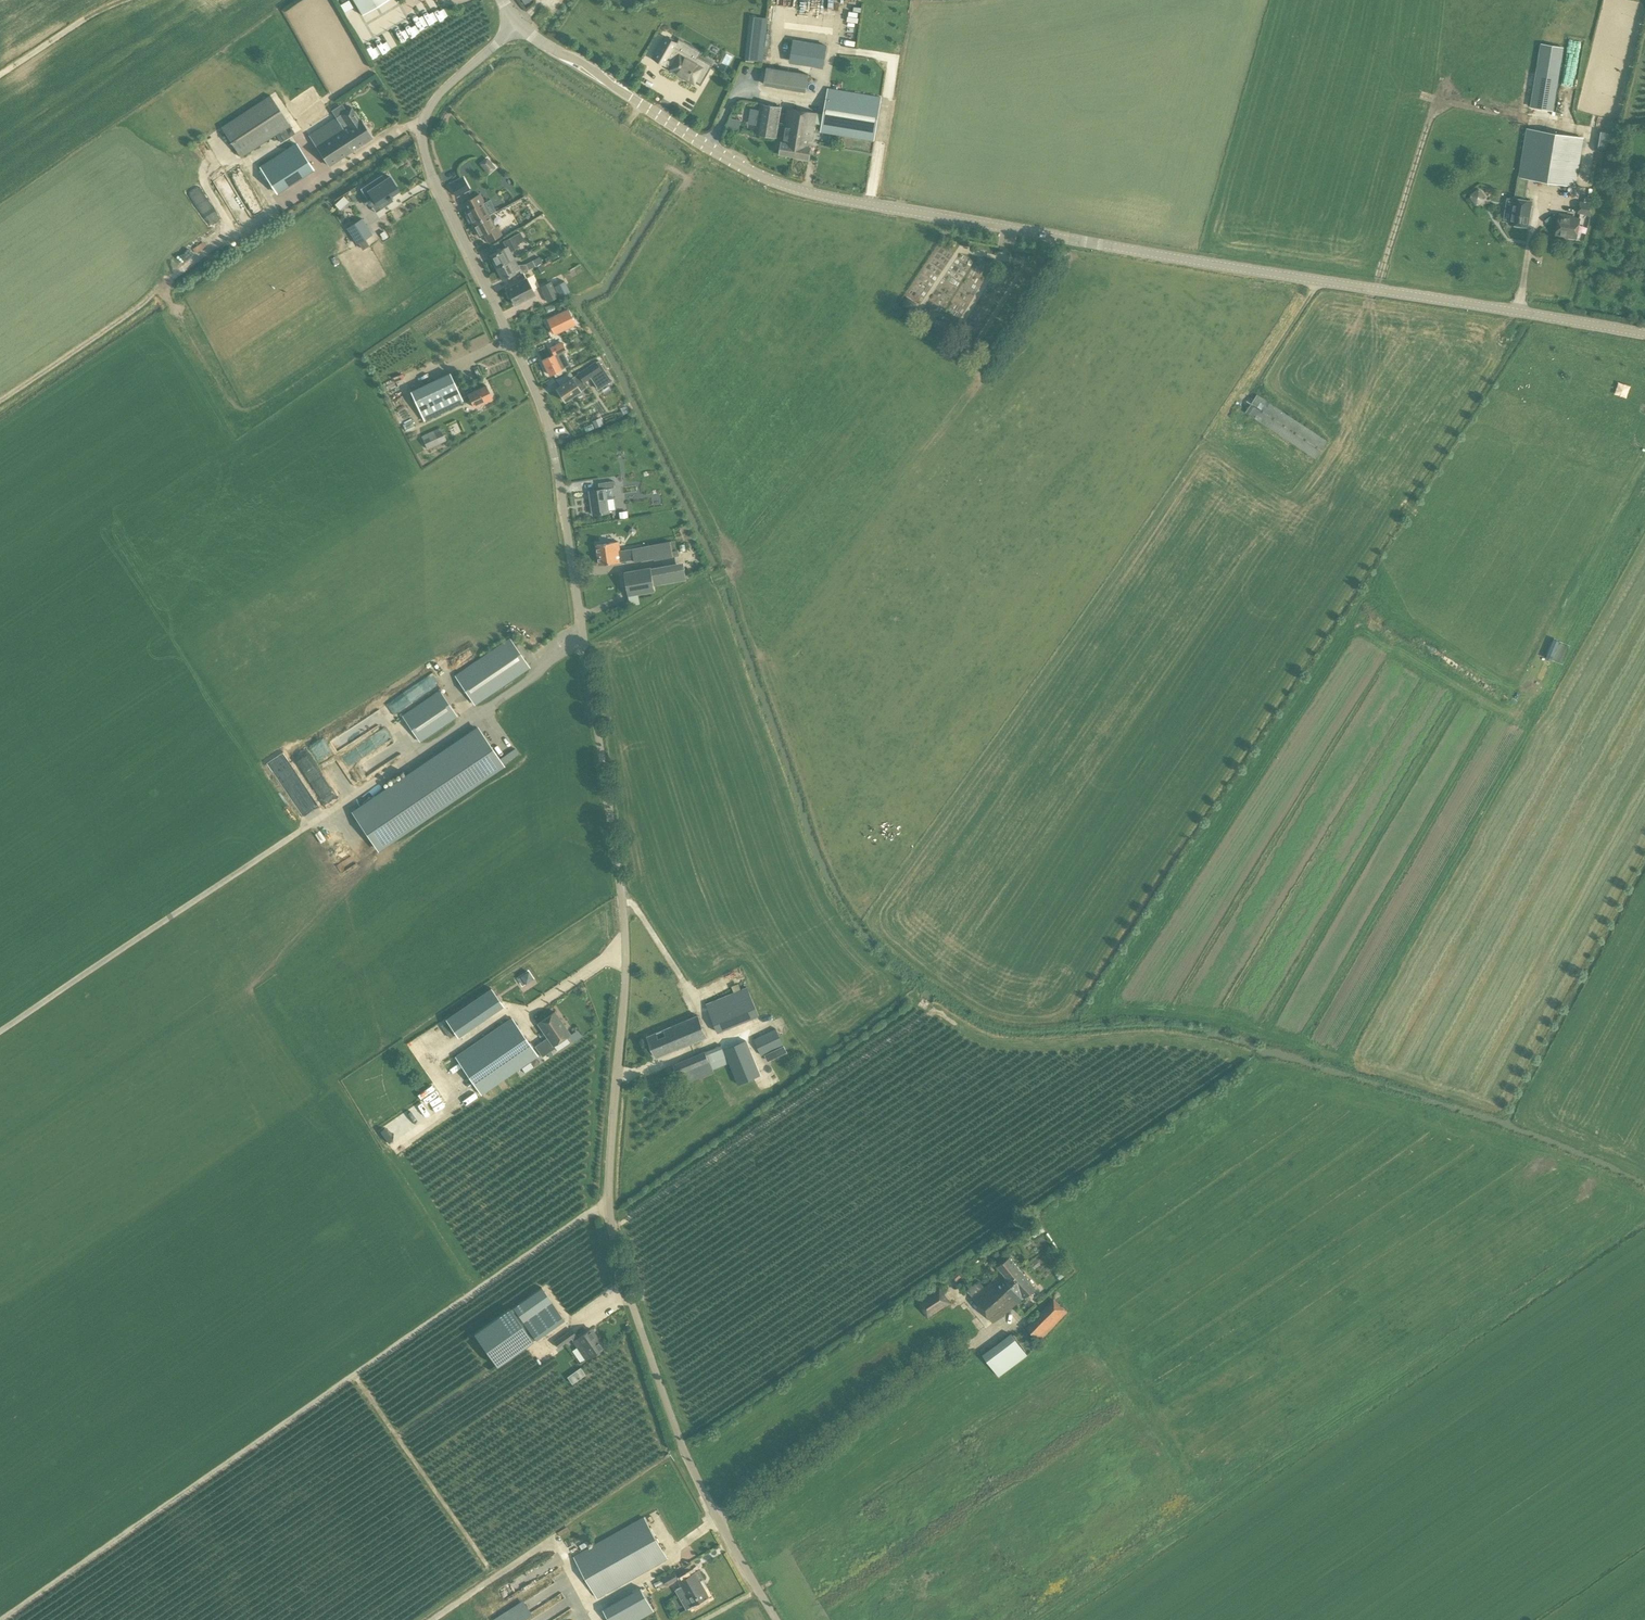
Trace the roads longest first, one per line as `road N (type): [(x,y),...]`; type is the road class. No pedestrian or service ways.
road 1 (unclassified): [(776,1619),(680,1441),(605,1209),(624,1001),(623,903),(562,486),(542,407),(451,218),(420,127),(441,91),(516,24)]
road 2 (tertiary): [(1644,333),(800,190),(735,163),(516,24)]
road 3 (track): [(0,1619),(606,1204)]
road 4 (track): [(0,402),(126,318),(223,240),(403,127),(420,127)]
road 5 (track): [(0,1031),(308,823)]
road 6 (track): [(445,1619),(556,1545),(593,1607)]
road 7 (track): [(0,74),(123,0)]

